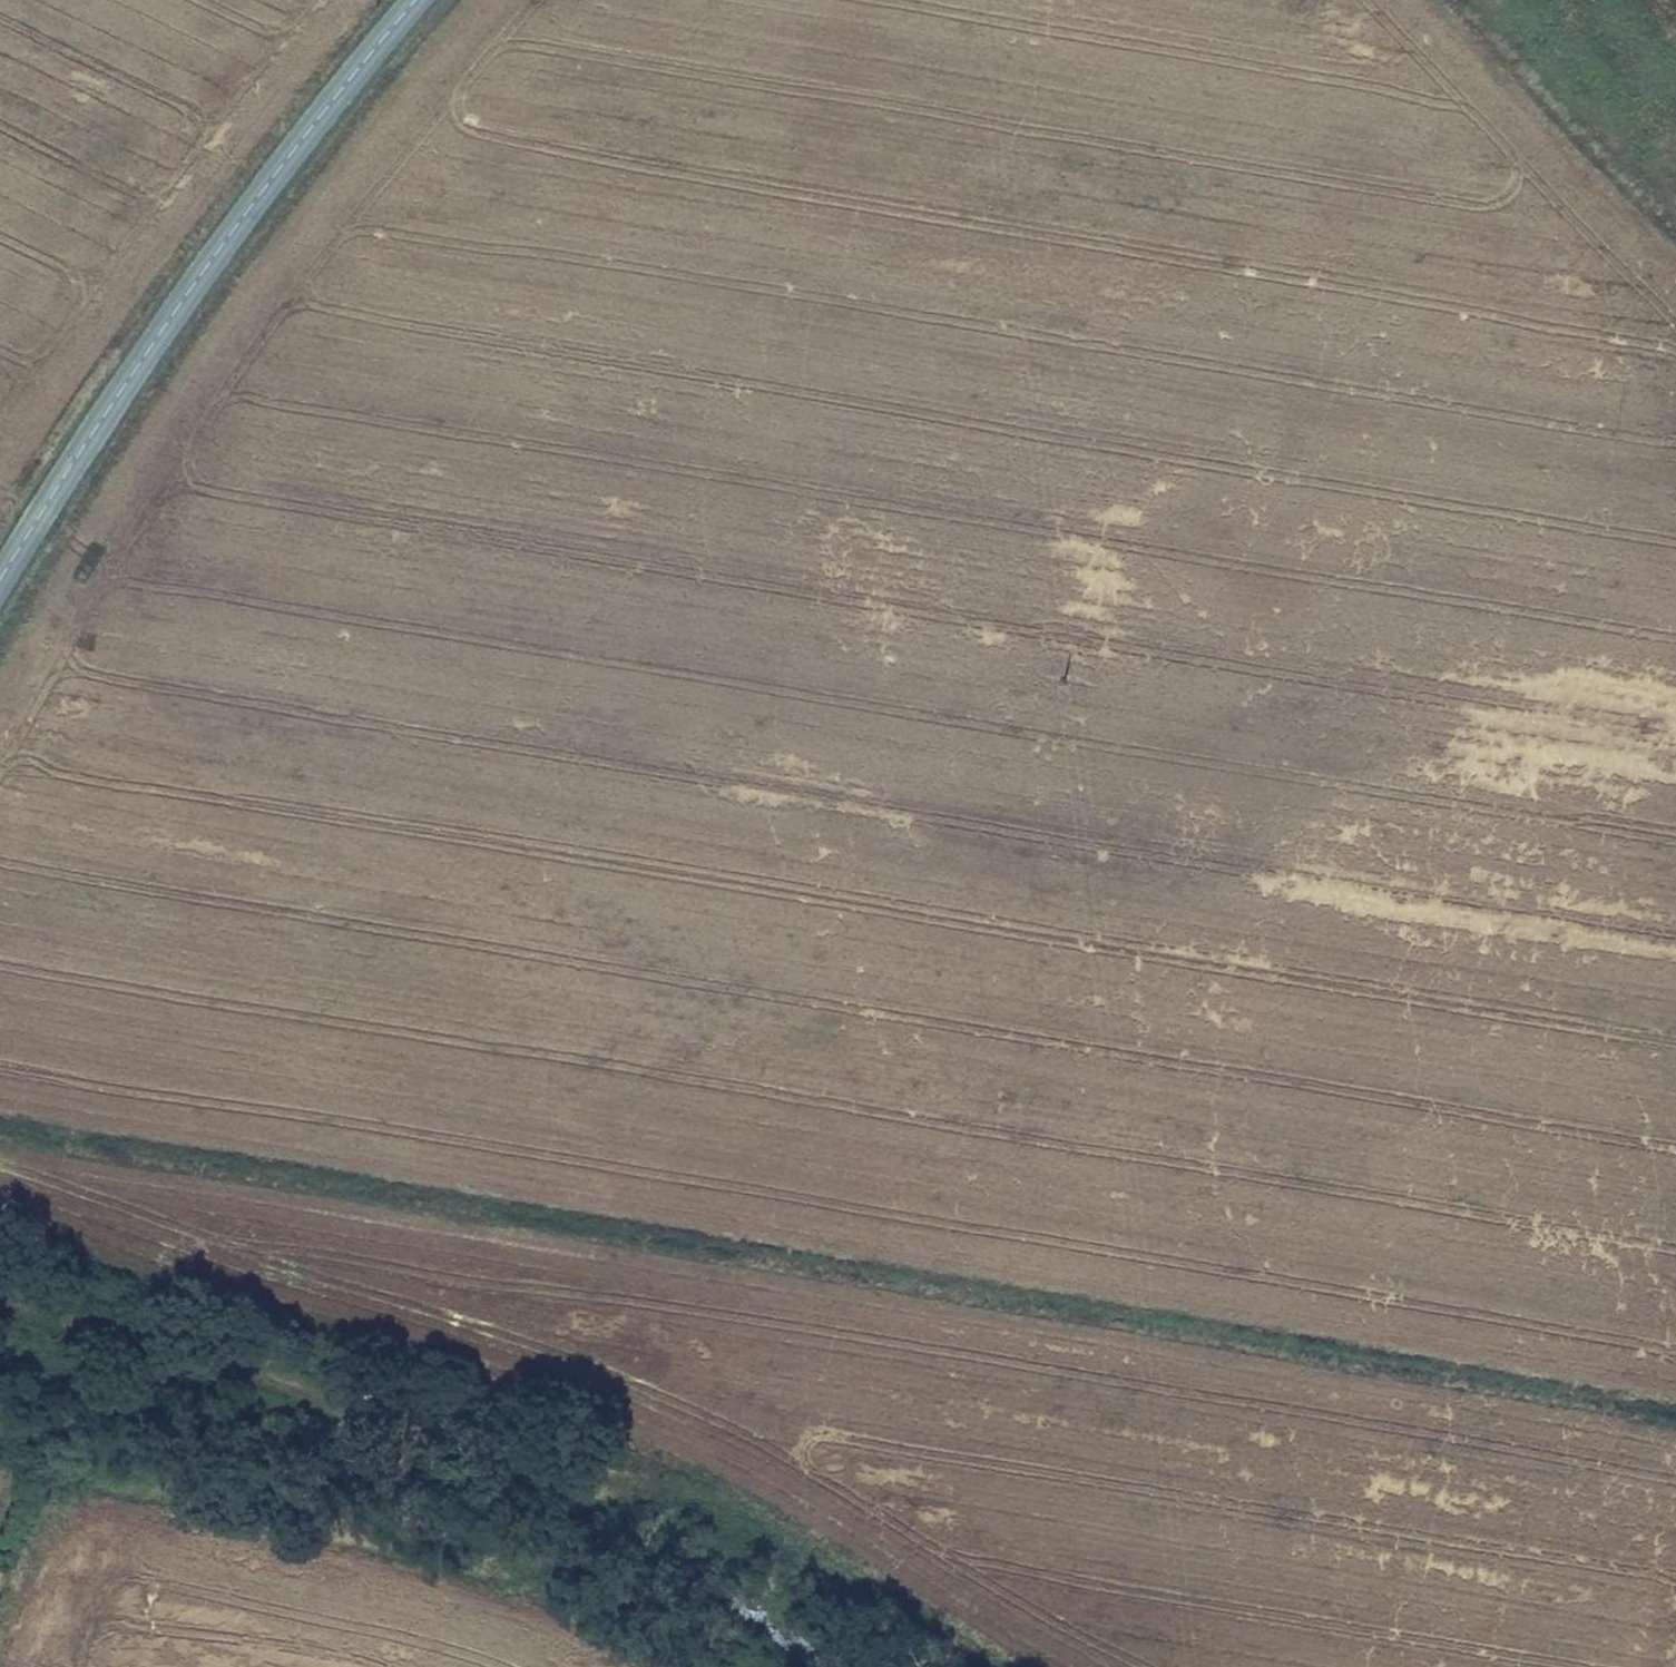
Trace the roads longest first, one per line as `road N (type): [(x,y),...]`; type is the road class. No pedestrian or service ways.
road 1 (tertiary): [(0,586),(129,377),(317,120),(418,0)]
road 2 (track): [(0,1297),(673,1473)]

